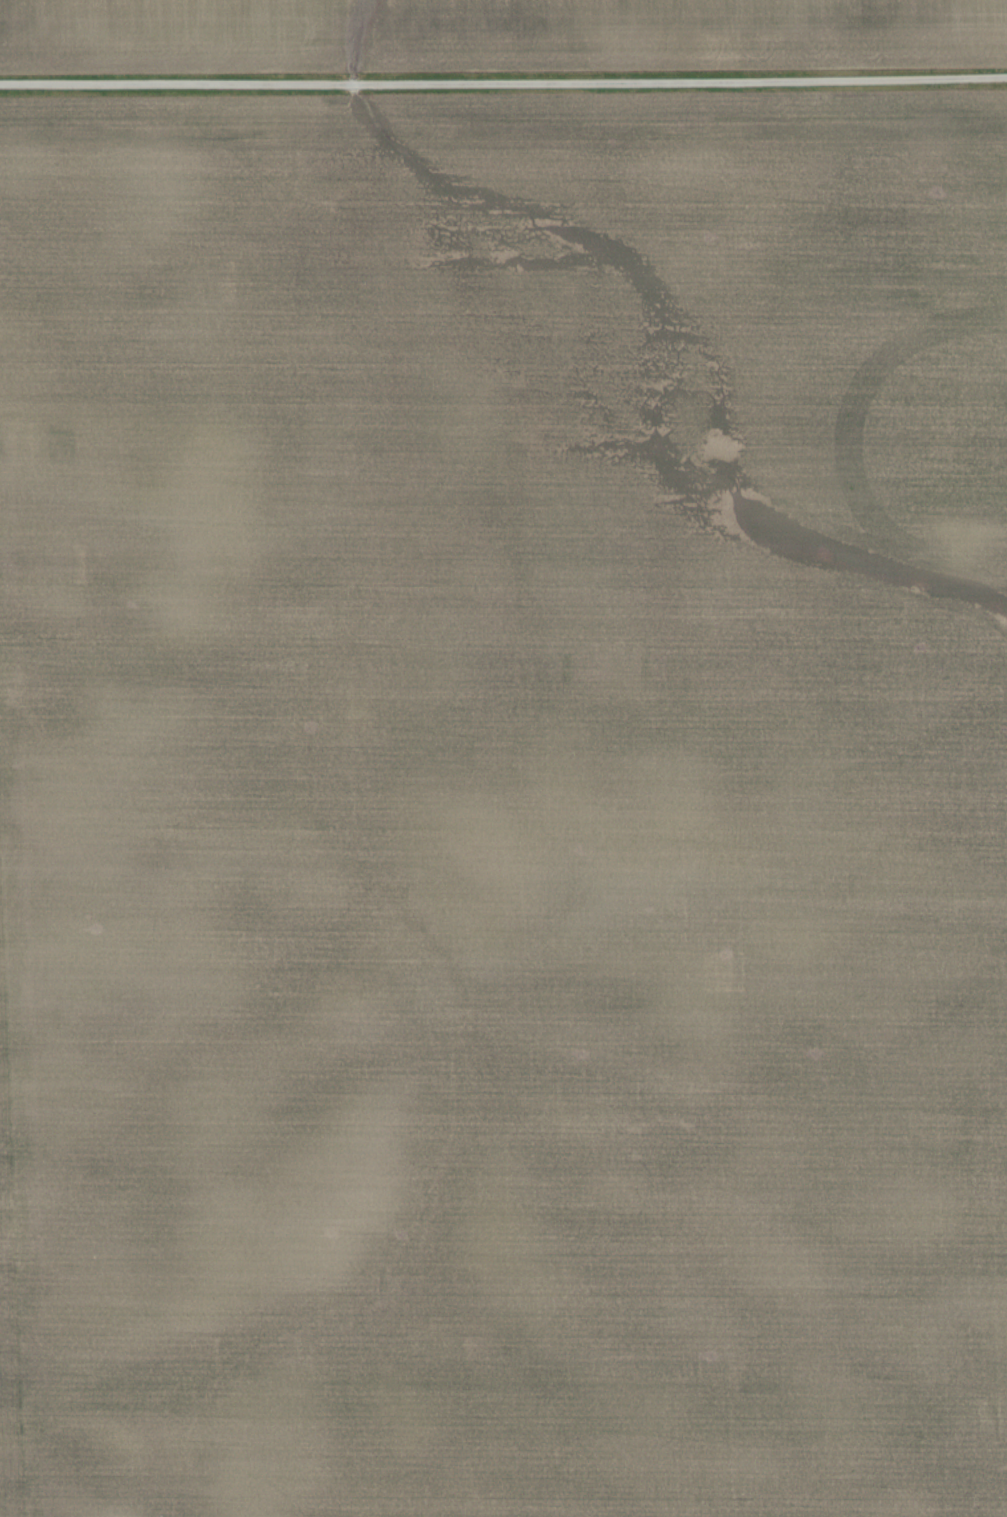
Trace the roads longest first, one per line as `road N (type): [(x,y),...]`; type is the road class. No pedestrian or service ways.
road 1 (residential): [(0,81),(1006,75)]

